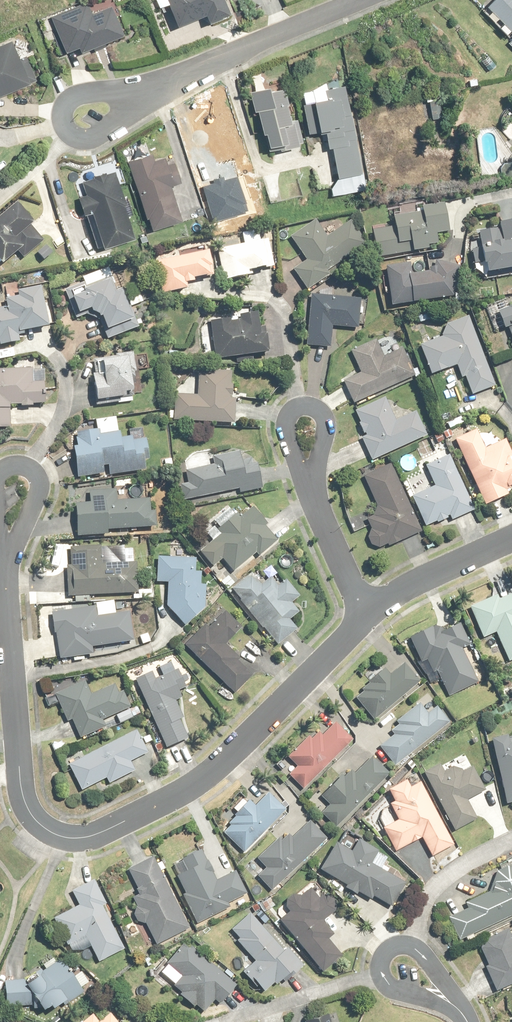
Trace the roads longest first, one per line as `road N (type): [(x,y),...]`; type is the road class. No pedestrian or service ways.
road 1 (residential): [(1,572),(23,800),(33,821),(75,839),(101,837),(206,779),(366,619)]
road 2 (residential): [(143,95),(367,0)]
road 3 (residential): [(366,619),(399,594),(511,540)]
road 4 (residential): [(313,497),(366,619)]
road 5 (residential): [(460,1012),(384,978),(386,955),(411,949)]
road 6 (residential): [(73,136),(62,116),(73,94),(143,95)]

